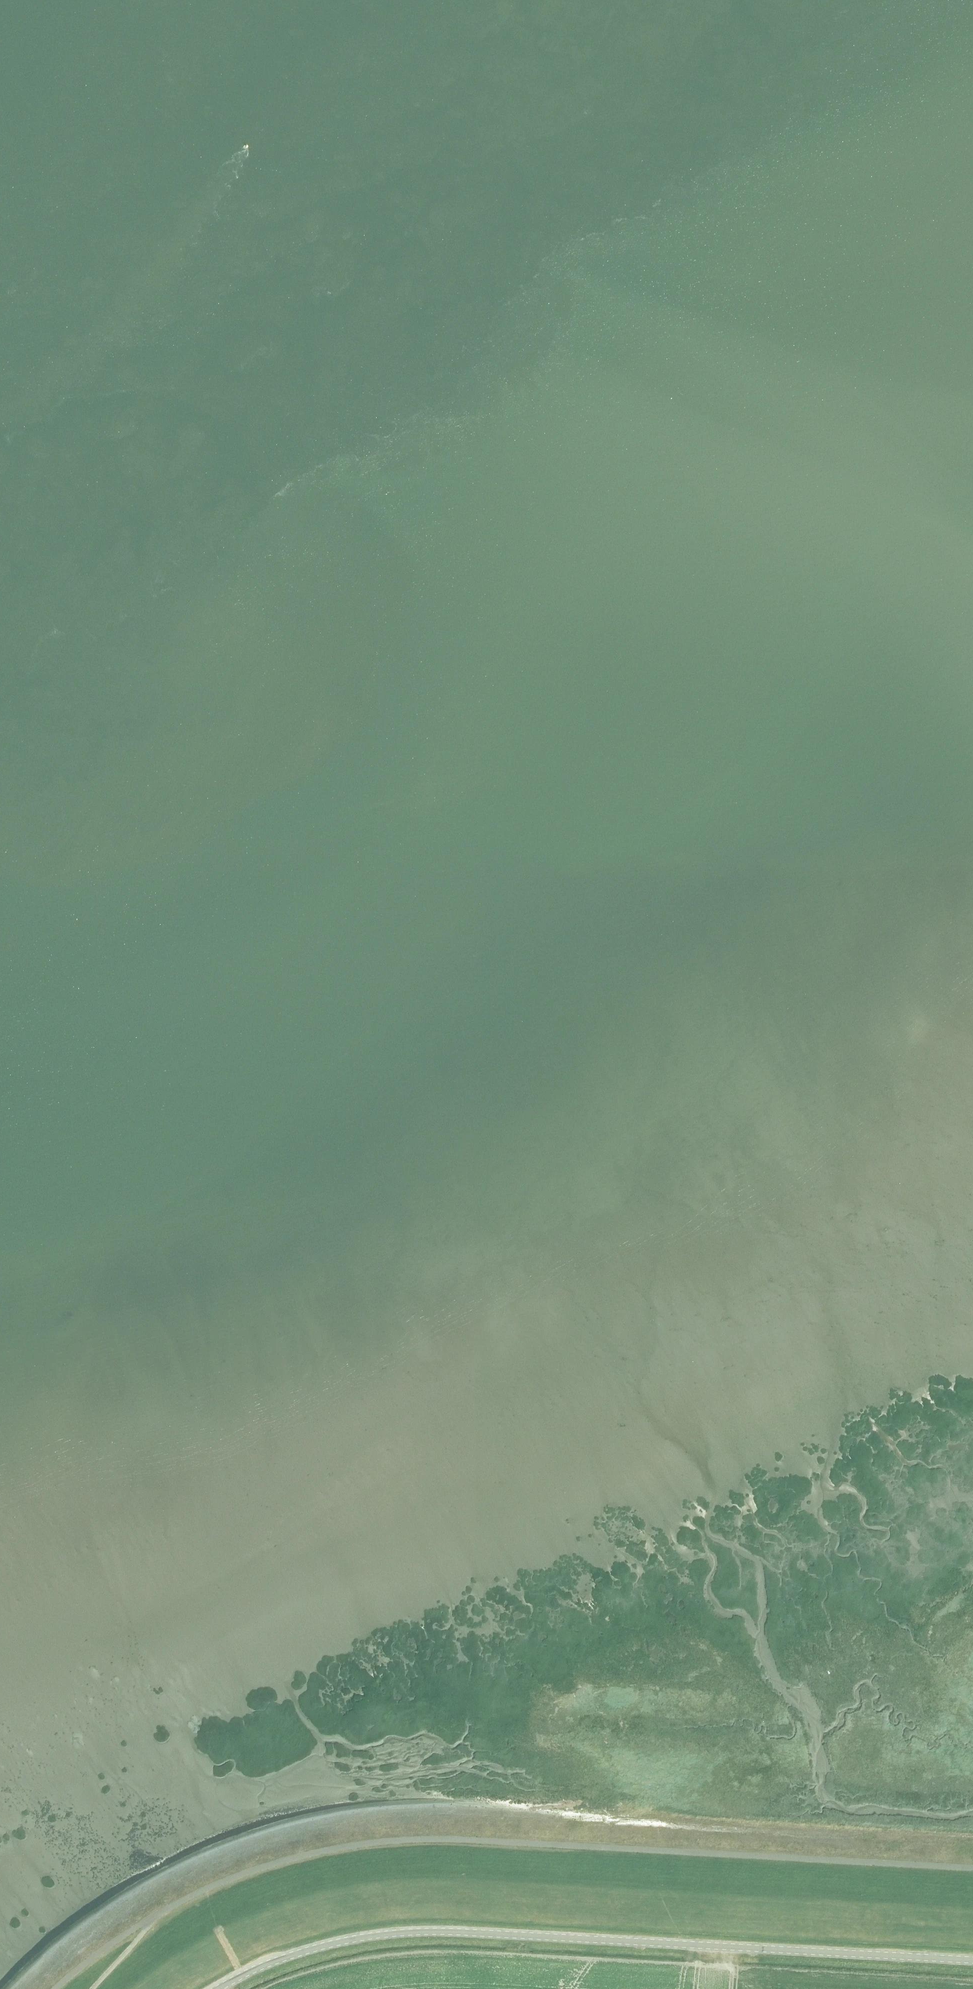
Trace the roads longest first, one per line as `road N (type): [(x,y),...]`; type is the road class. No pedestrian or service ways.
road 1 (tertiary): [(218,1988),(339,1942),(430,1932),(972,1961)]

